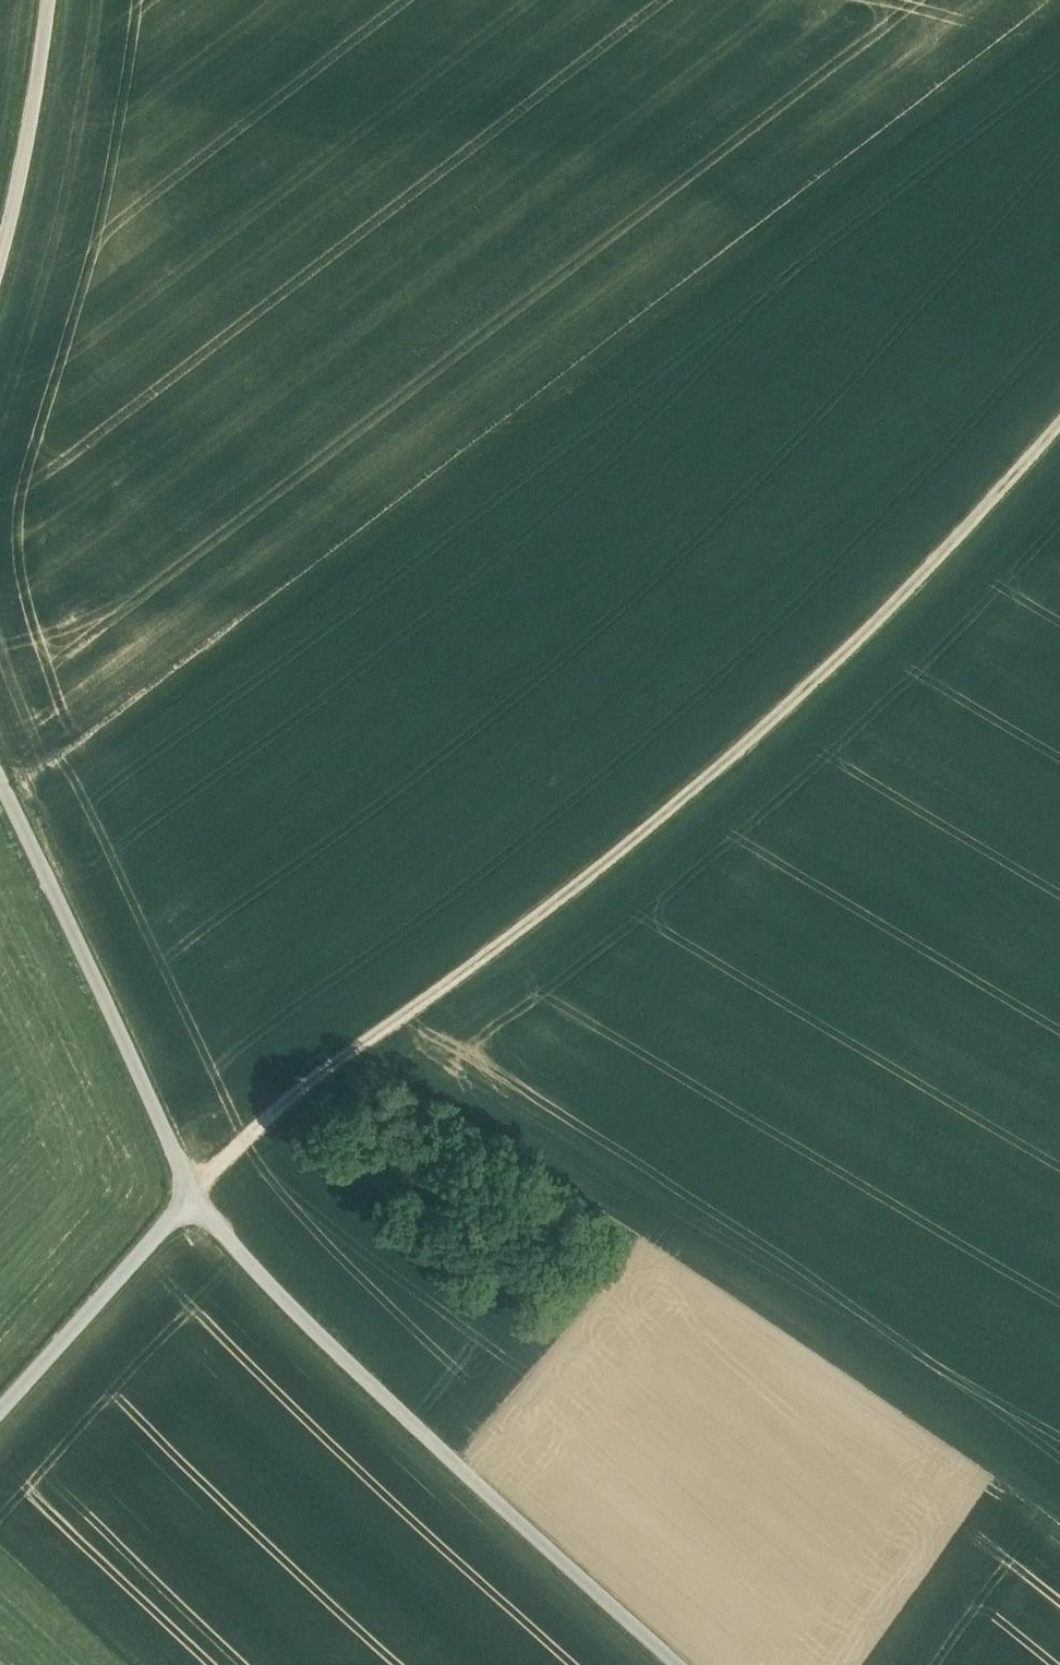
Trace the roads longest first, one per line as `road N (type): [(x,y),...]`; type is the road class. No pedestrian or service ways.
road 1 (unclassified): [(697,1664),(304,1307),(200,1193)]
road 2 (unclassified): [(0,778),(200,1193)]
road 3 (unclassified): [(0,1409),(200,1193)]
road 4 (unclassified): [(46,0),(0,254)]

